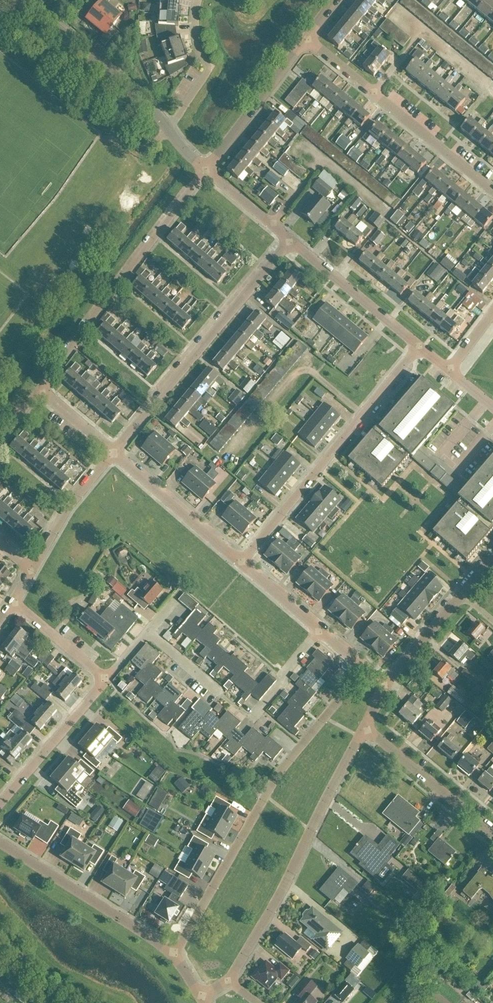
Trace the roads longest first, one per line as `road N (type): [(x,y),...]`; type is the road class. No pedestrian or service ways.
road 1 (residential): [(364,670),(281,772),(177,954)]
road 2 (residential): [(230,982),(366,730)]
road 3 (unclassified): [(242,563),(418,348)]
road 4 (residential): [(39,393),(207,172)]
road 5 (unclassified): [(113,454),(289,242)]
road 6 (residential): [(492,195),(305,40)]
road 7 (residential): [(177,954),(0,842)]
road 8 (unclassified): [(14,0),(169,132)]
road 9 (residential): [(242,563),(113,454)]
road 10 (unclassified): [(418,348),(289,242)]
road 11 (residential): [(384,686),(492,560)]
road 12 (residential): [(0,807),(106,681)]
road 13 (unclassified): [(207,172),(305,40)]
road 14 (unclassified): [(492,835),(366,730)]
road 15 (residential): [(169,132),(210,69),(197,46),(198,0)]
road 16 (unclassified): [(30,570),(113,454)]
road 17 (track): [(217,460),(308,356)]

